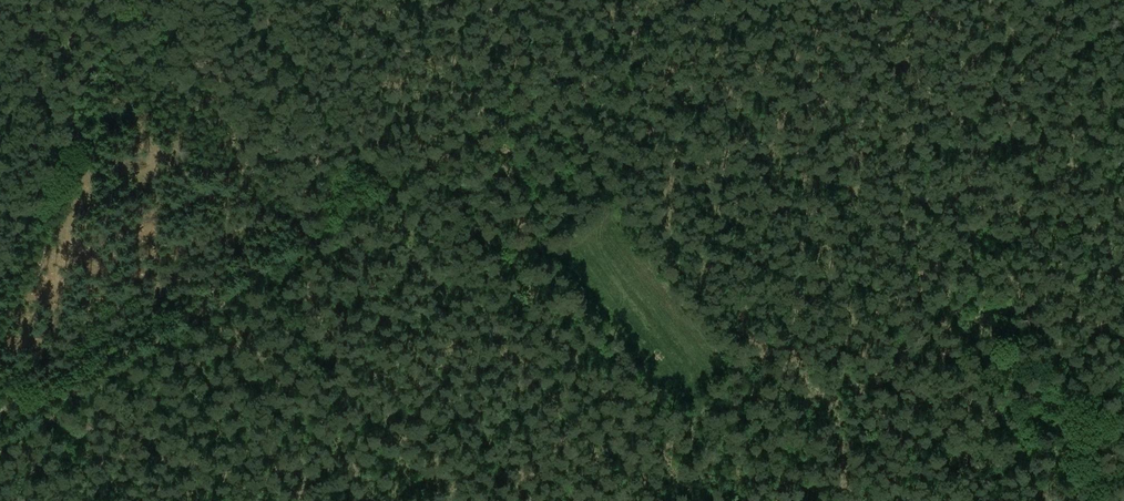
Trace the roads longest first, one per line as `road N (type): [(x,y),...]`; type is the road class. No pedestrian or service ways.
road 1 (track): [(0,453),(601,54)]
road 2 (track): [(131,0),(0,320)]
road 3 (track): [(0,6),(101,78)]
road 4 (track): [(533,97),(458,0)]

